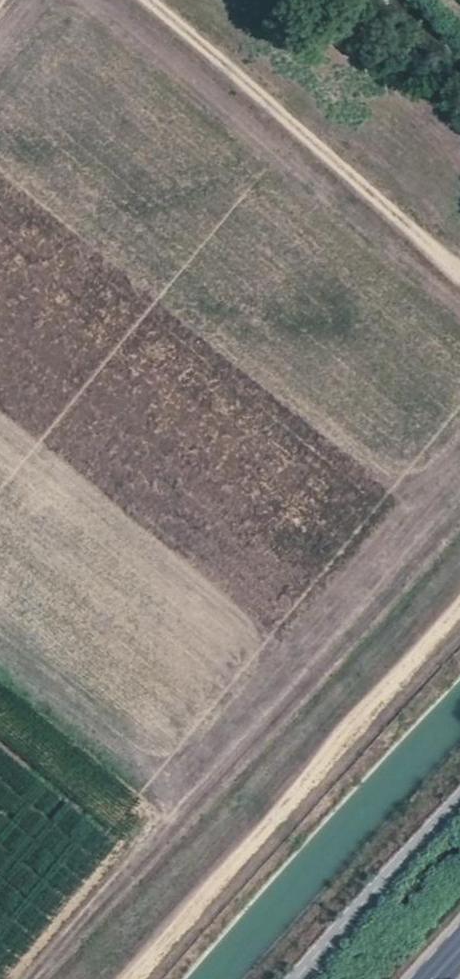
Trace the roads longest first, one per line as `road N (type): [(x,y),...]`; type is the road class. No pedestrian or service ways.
road 1 (track): [(459,616),(138,978)]
road 2 (track): [(459,276),(144,0)]

